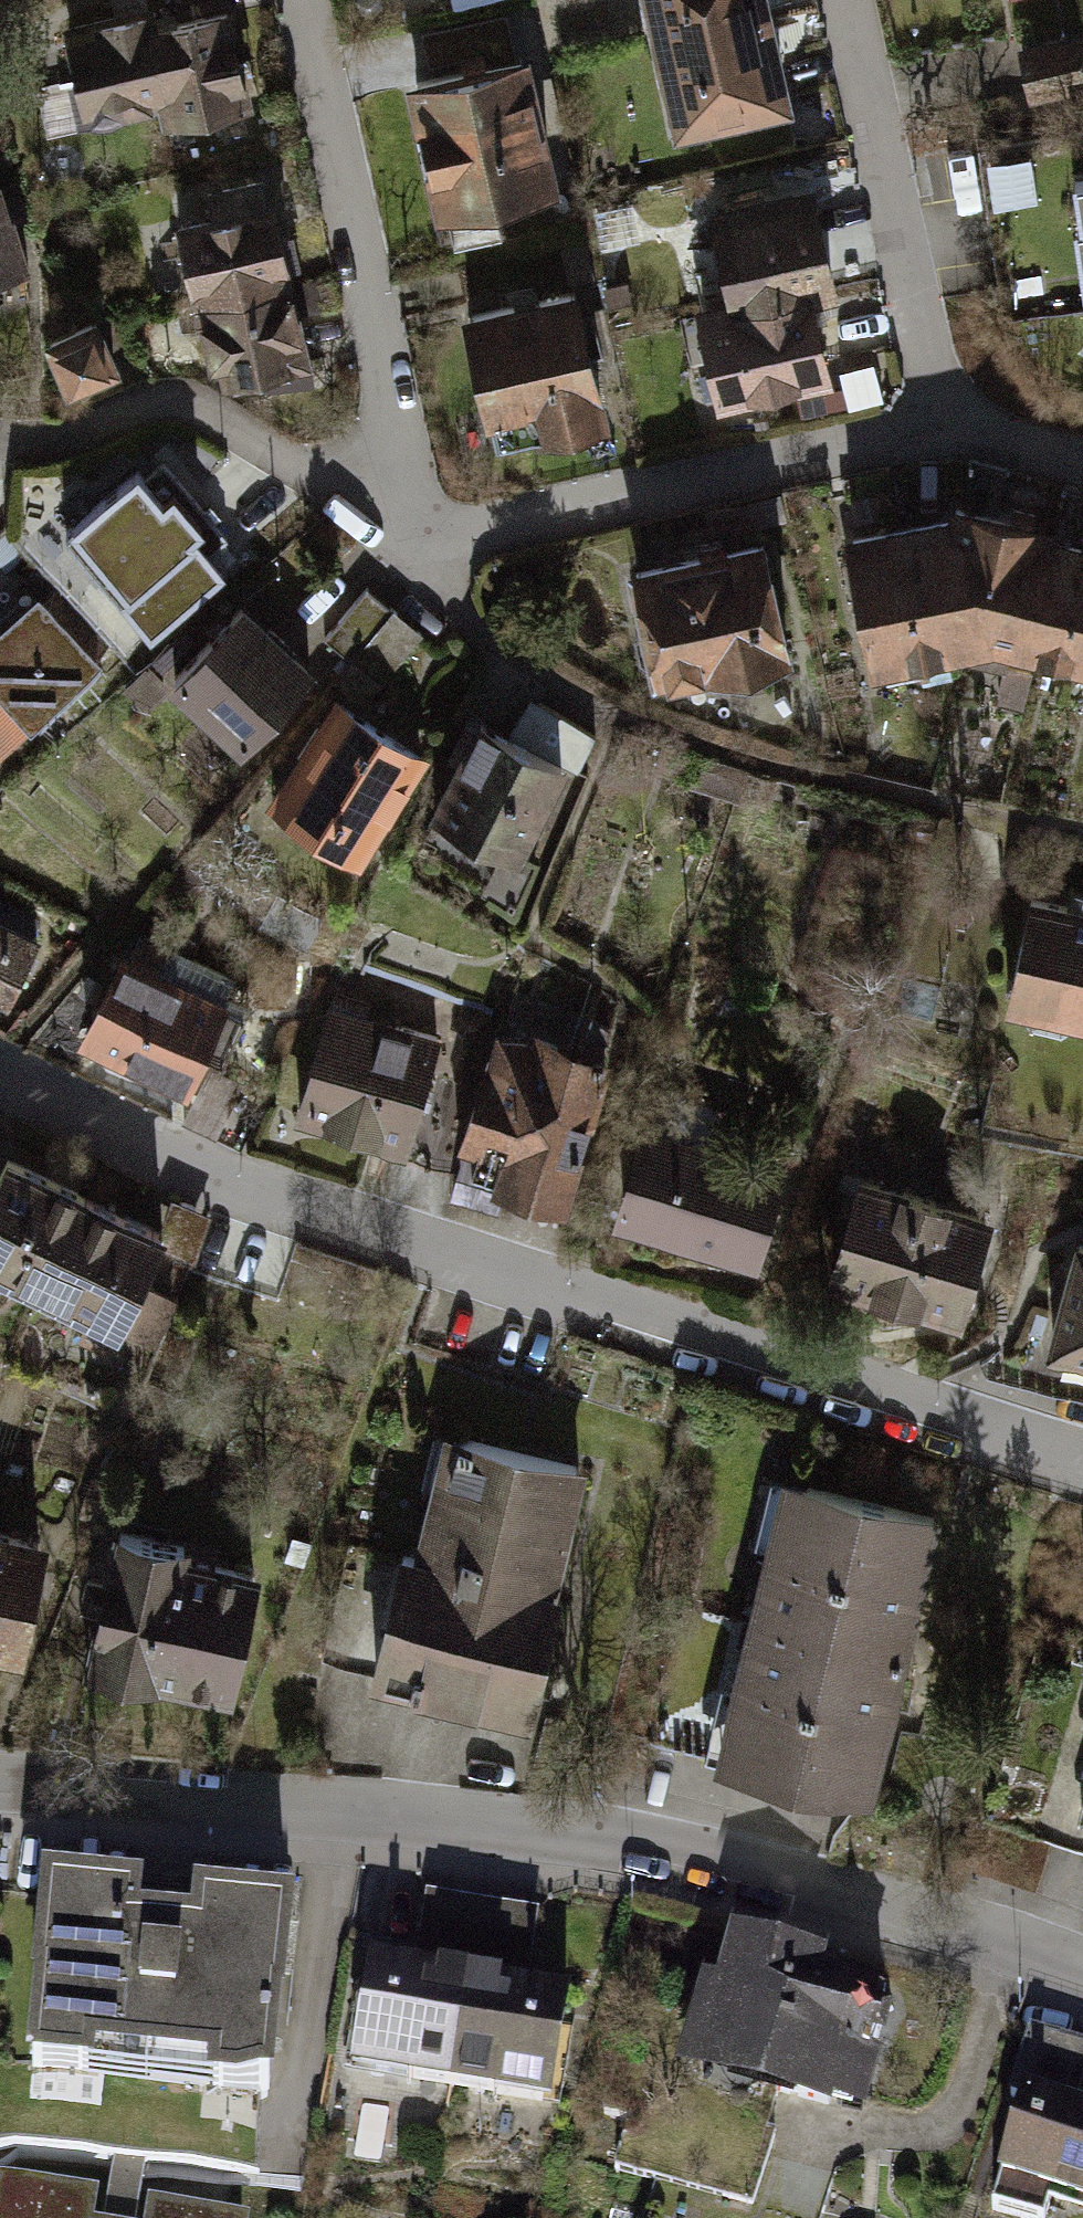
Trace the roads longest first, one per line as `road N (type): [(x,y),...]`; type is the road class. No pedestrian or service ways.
road 1 (residential): [(1082,1456),(572,1293),(62,1106),(0,1076)]
road 2 (residential): [(0,1779),(620,1839),(960,1931),(1082,1974)]
road 3 (residential): [(372,471),(448,535),(943,421)]
road 4 (residential): [(372,471),(397,427),(300,0)]
road 5 (residential): [(849,0),(943,421)]
road 6 (residential): [(0,434),(26,445),(192,396),(320,475),(372,471)]
road 7 (residential): [(943,421),(1082,455)]

